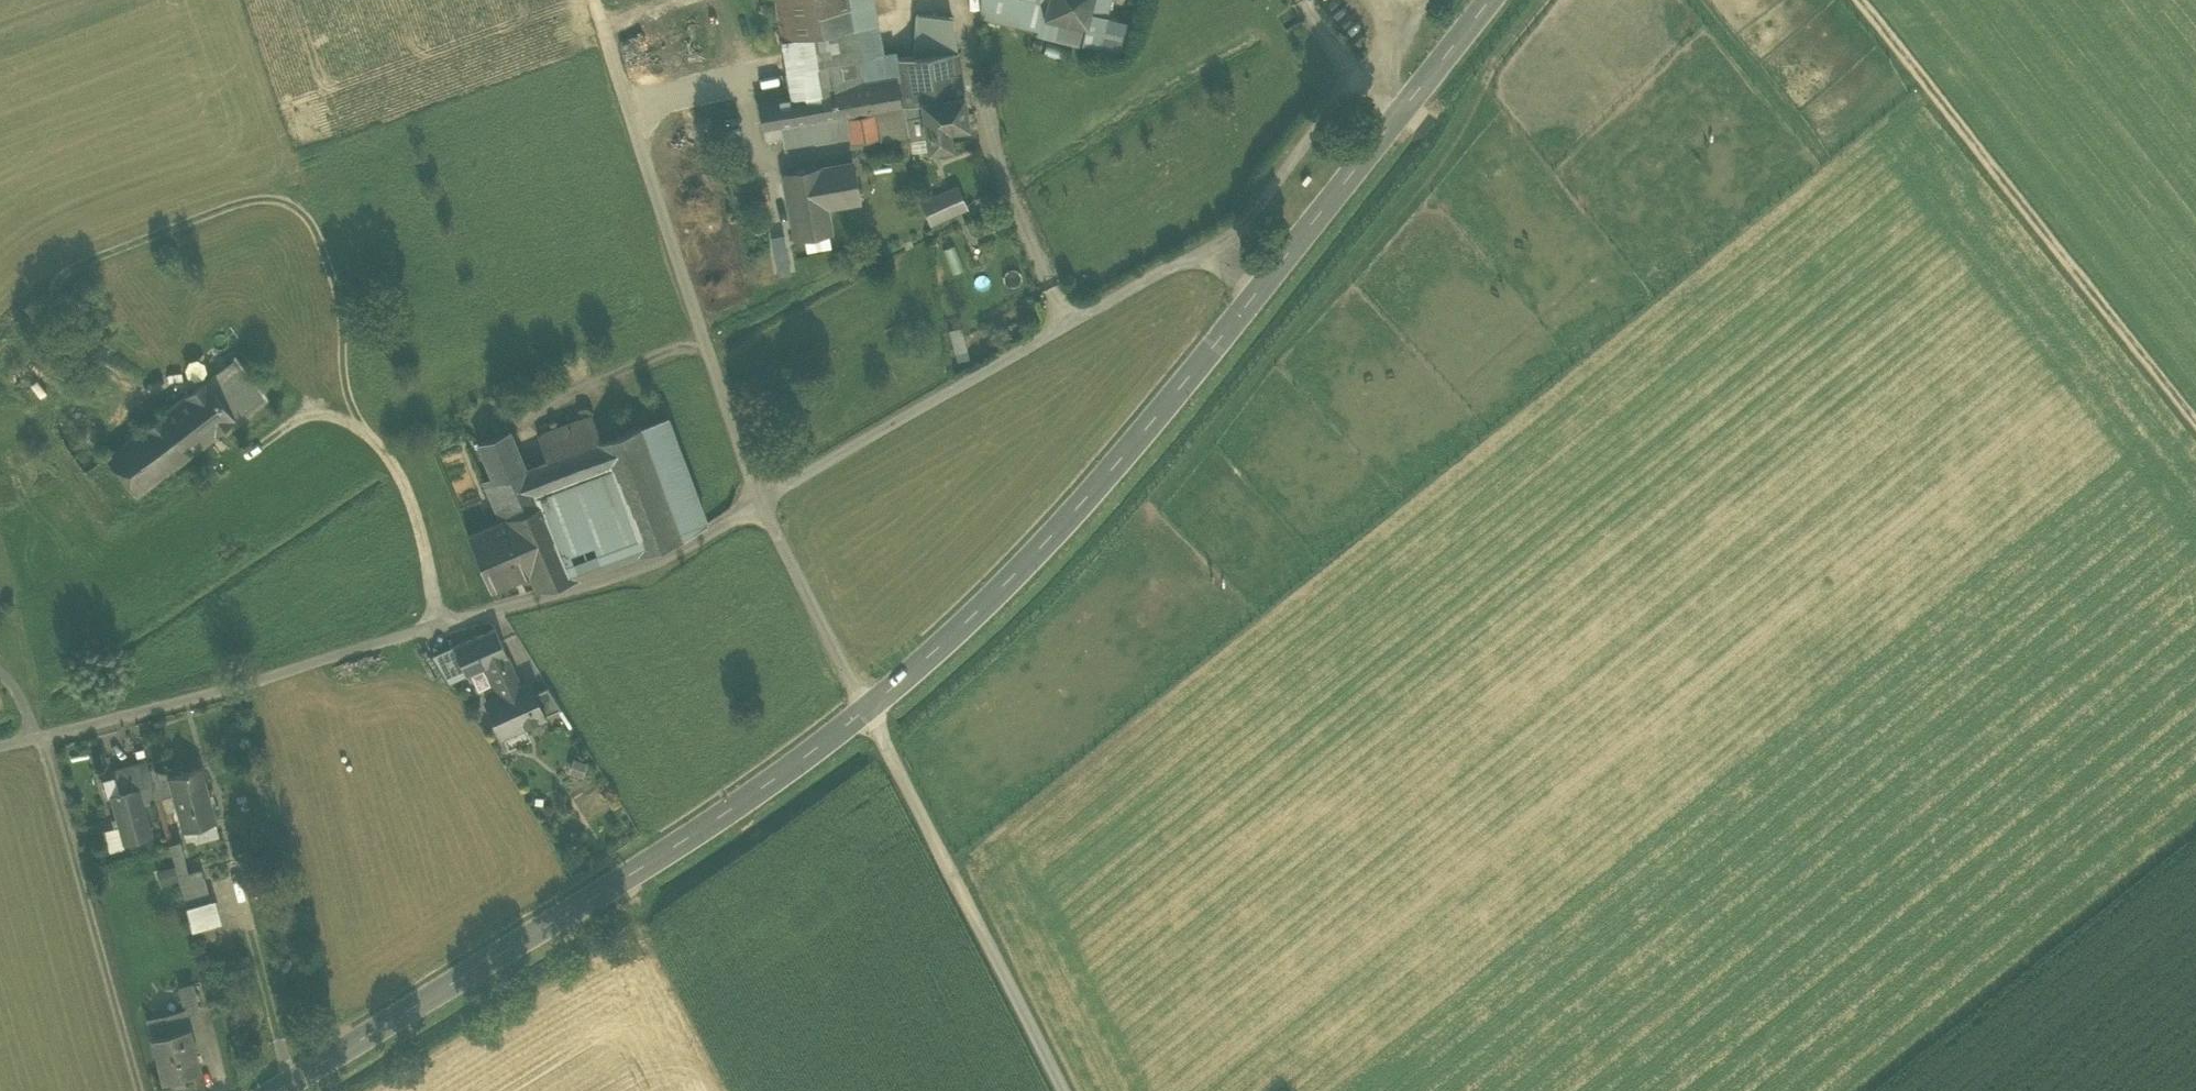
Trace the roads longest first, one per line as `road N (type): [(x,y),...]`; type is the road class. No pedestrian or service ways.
road 1 (unclassified): [(0,744),(540,600),(682,549),(758,504)]
road 2 (tertiary): [(275,1090),(614,886),(868,710)]
road 3 (unclassified): [(758,504),(1193,254),(1255,300)]
road 4 (tertiary): [(868,710),(1035,557),(1255,300)]
road 5 (track): [(1855,0),(2195,425)]
road 6 (track): [(603,31),(758,504)]
road 7 (track): [(868,710),(1063,1090)]
road 8 (tertiary): [(1255,300),(1493,0)]
road 9 (track): [(135,1090),(39,737)]
road 10 (unclassified): [(868,710),(758,504)]

